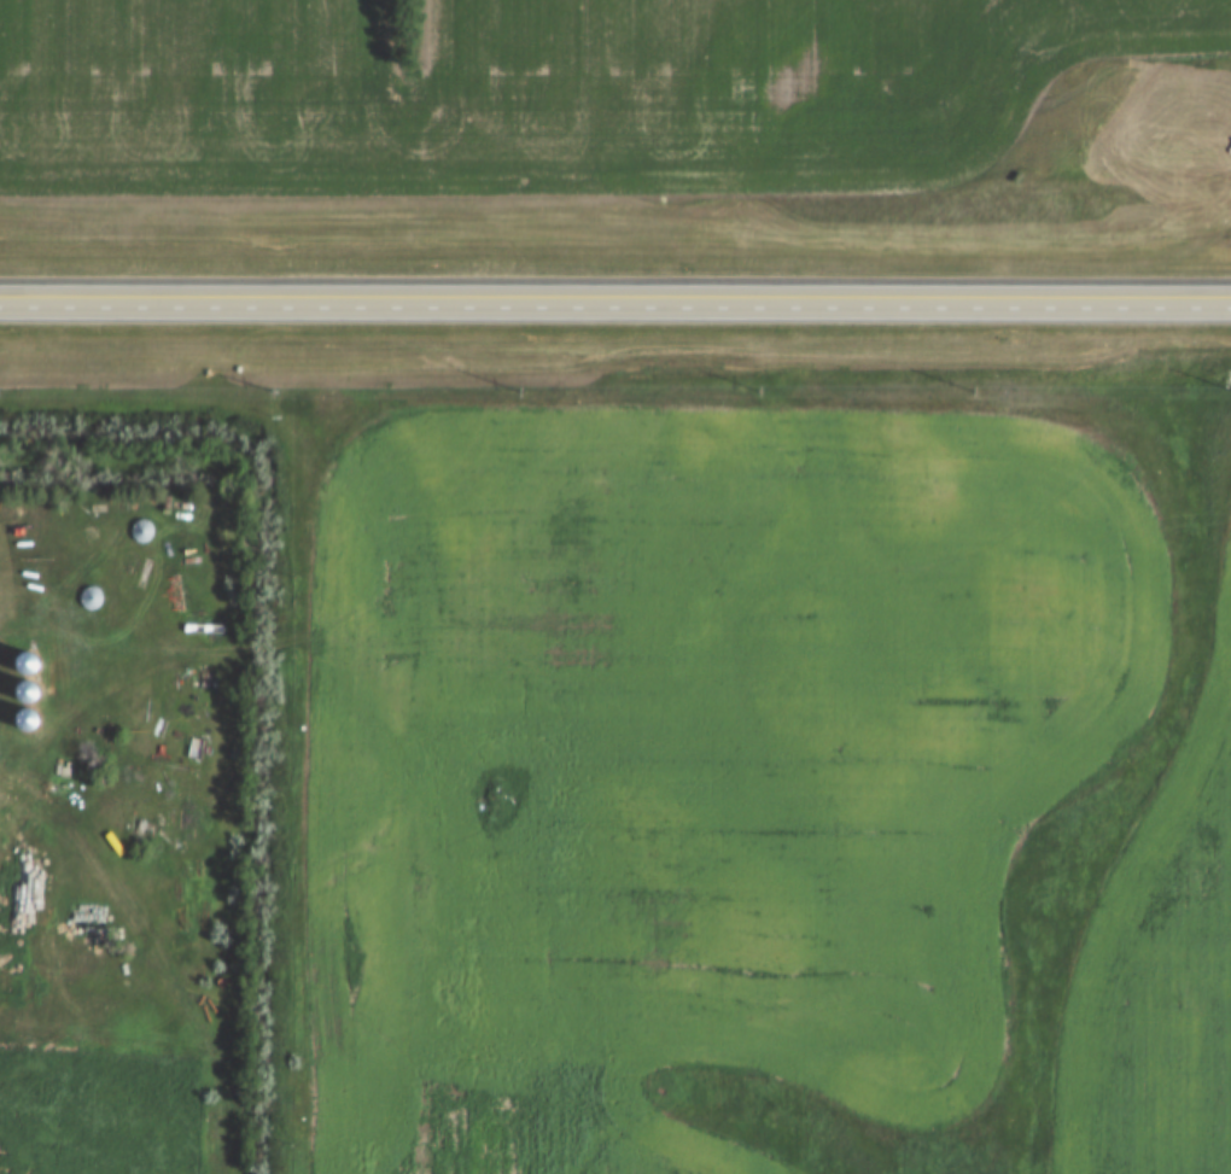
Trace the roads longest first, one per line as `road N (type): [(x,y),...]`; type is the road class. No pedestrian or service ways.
road 1 (primary): [(1230,296),(0,294)]
road 2 (track): [(0,770),(47,785),(71,808),(154,941),(217,1070),(222,1173)]

